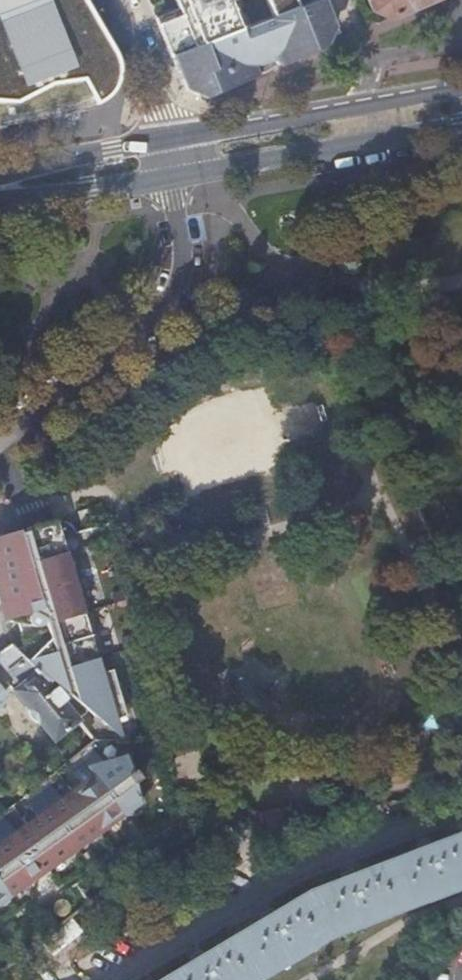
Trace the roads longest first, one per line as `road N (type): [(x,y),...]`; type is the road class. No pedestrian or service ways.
road 1 (residential): [(0,446),(112,388),(161,347),(191,245),(179,183)]
road 2 (secondary): [(179,183),(461,125)]
road 3 (unclassified): [(373,371),(461,603)]
road 4 (secondary): [(375,105),(170,141)]
road 5 (secondary): [(0,200),(179,183)]
road 6 (secondary): [(170,141),(0,172)]
road 7 (residential): [(170,141),(113,0)]

